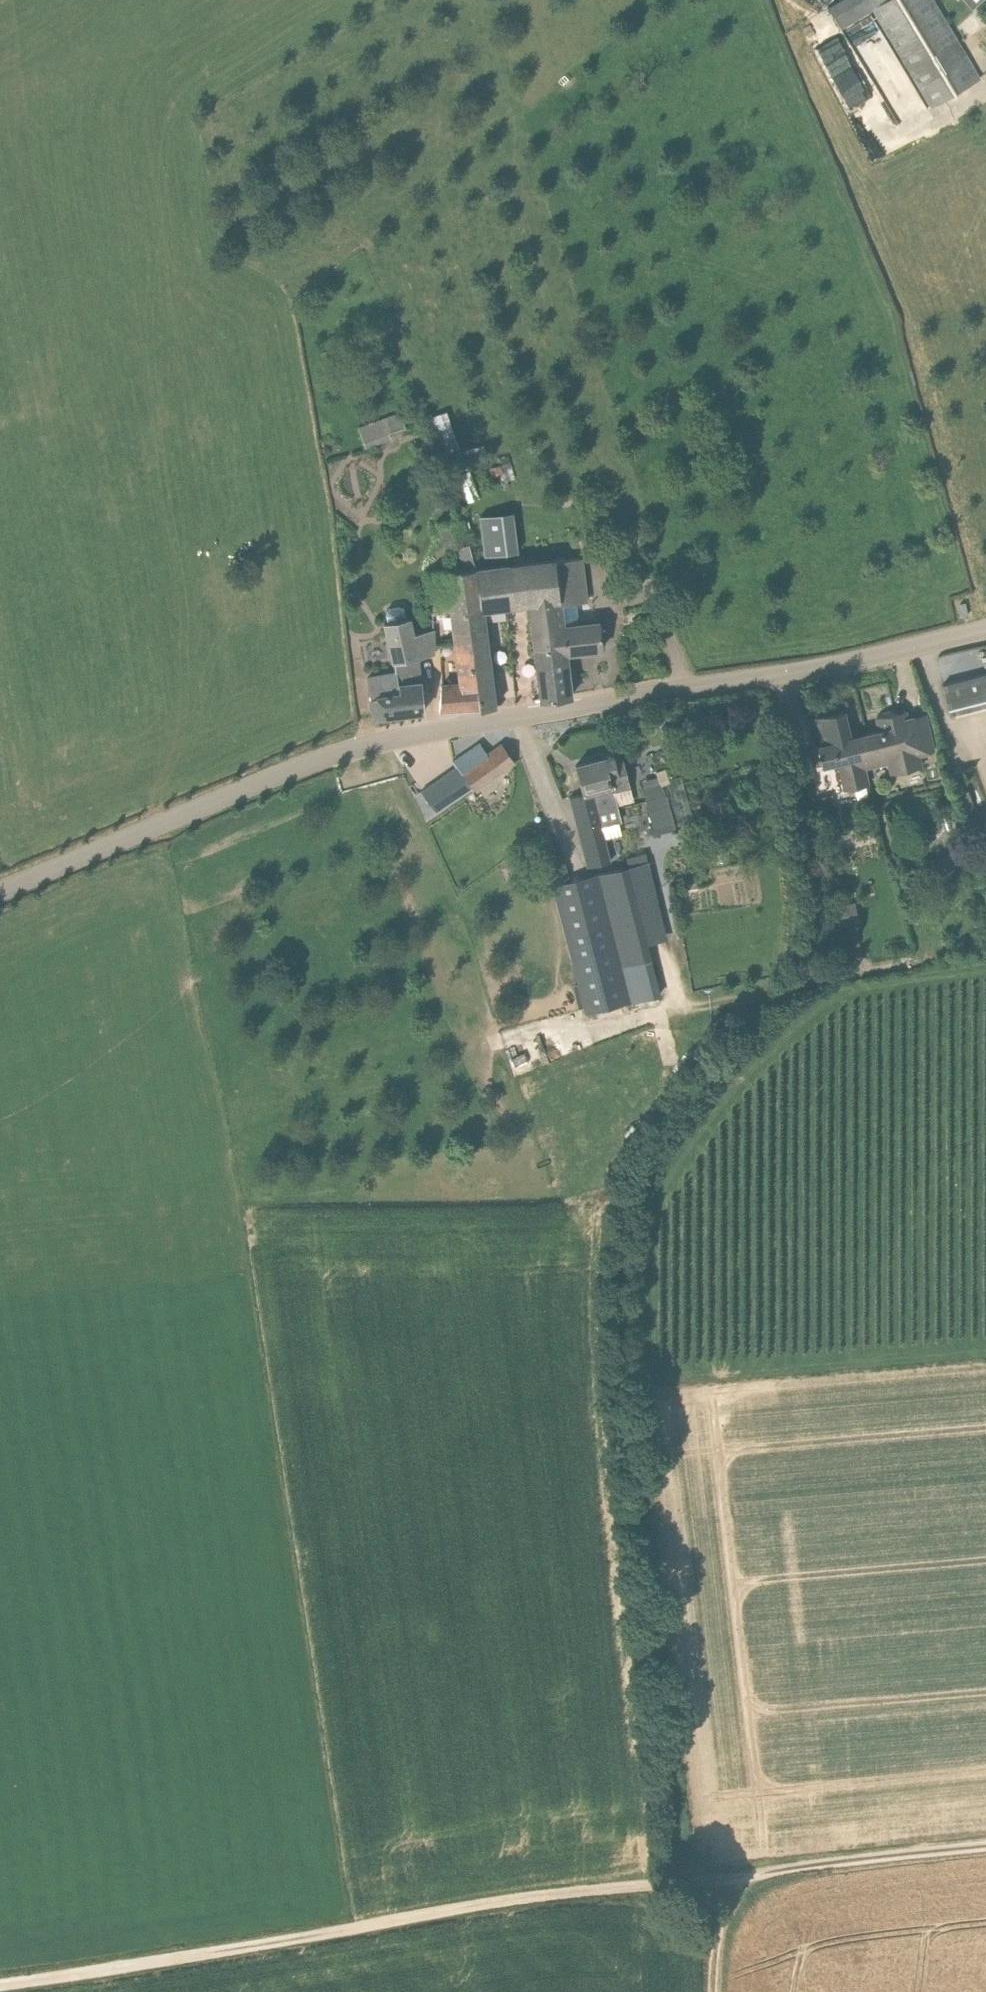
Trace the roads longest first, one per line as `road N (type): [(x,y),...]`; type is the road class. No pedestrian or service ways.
road 1 (track): [(785,674),(811,860),(813,953),(790,991),(703,1075),(664,1133),(633,1188),(621,1246),(623,1390),(680,1883)]
road 2 (tertiary): [(0,890),(360,747),(807,670),(985,629)]
road 3 (track): [(719,1879),(511,1901),(0,1984)]
road 4 (track): [(719,1879),(985,1846)]

